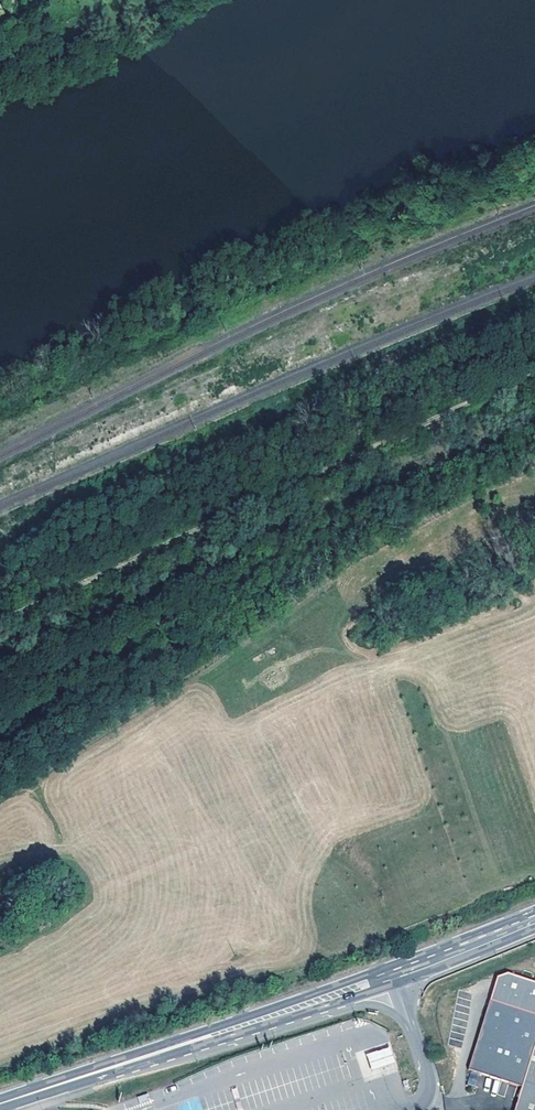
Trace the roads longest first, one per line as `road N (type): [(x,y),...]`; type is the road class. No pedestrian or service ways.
road 1 (track): [(534,377),(0,624)]
road 2 (secondary): [(0,1108),(289,1012),(534,918)]

